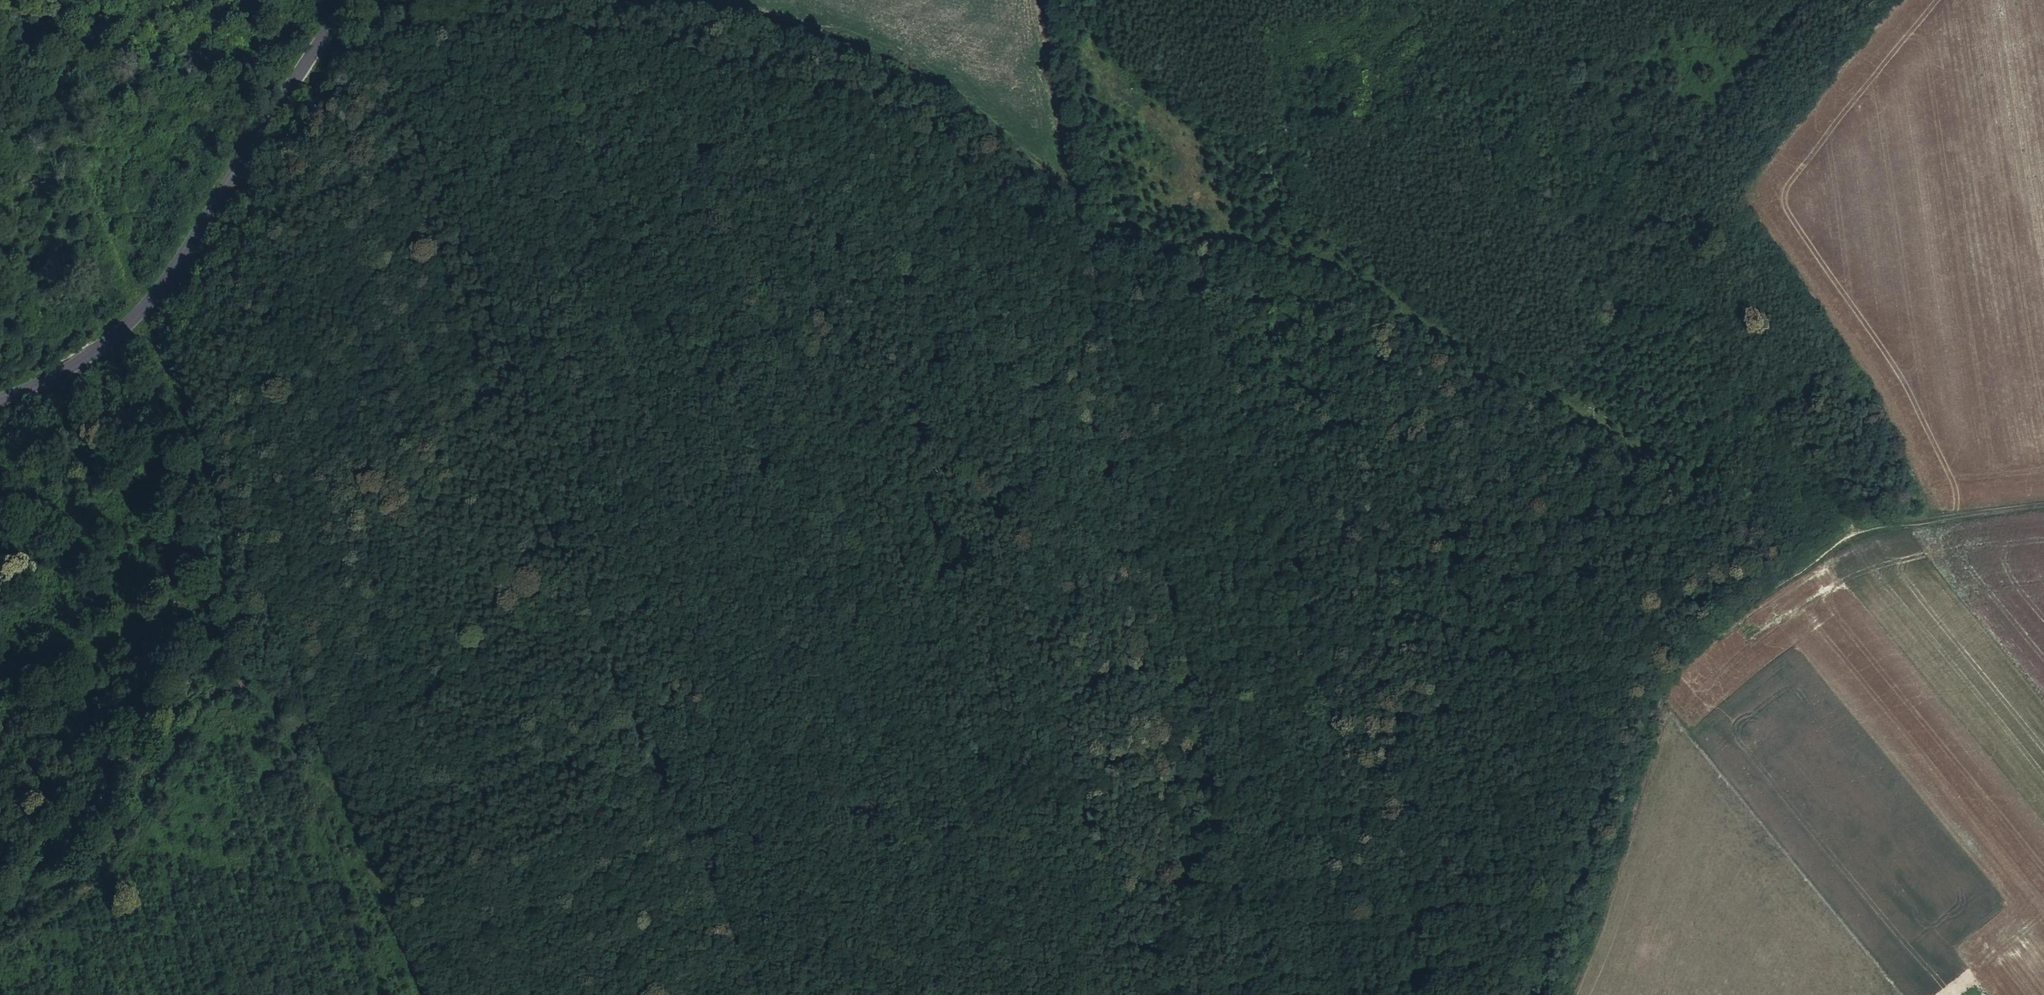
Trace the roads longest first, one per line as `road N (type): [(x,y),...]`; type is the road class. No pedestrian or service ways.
road 1 (track): [(1835,506),(1662,640),(1529,994)]
road 2 (tertiary): [(0,400),(71,369),(140,313),(355,0)]
road 3 (track): [(1835,506),(1854,532),(2043,506)]
road 4 (track): [(1739,351),(1835,506)]

